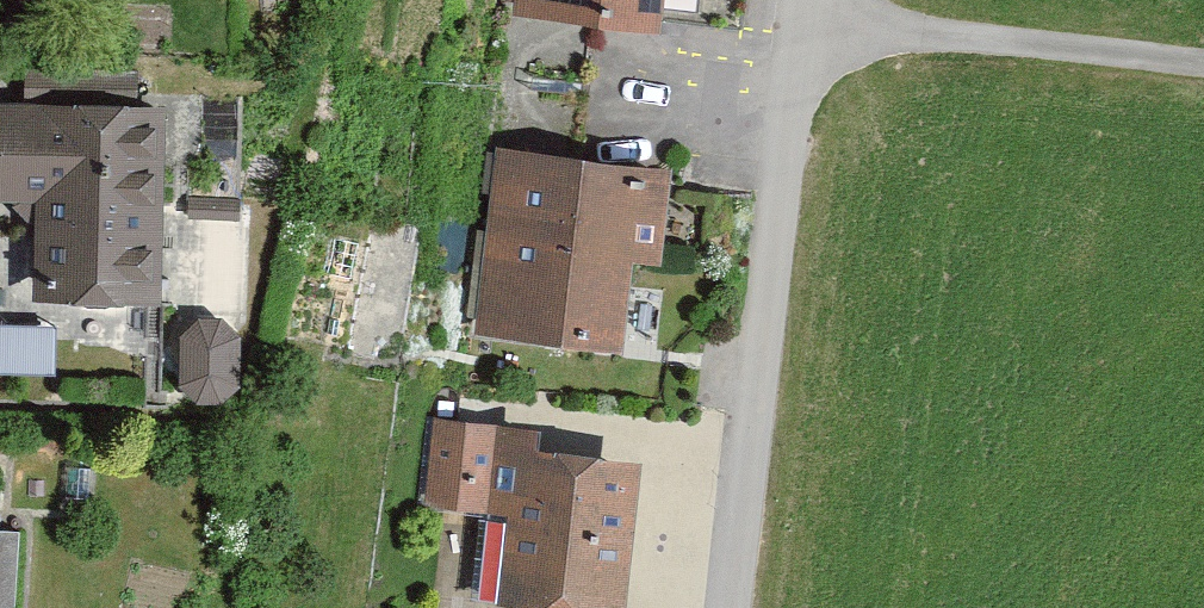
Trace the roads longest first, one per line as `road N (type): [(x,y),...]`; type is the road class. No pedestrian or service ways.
road 1 (unclassified): [(732,607),(783,23)]
road 2 (residential): [(783,23),(1203,75)]

